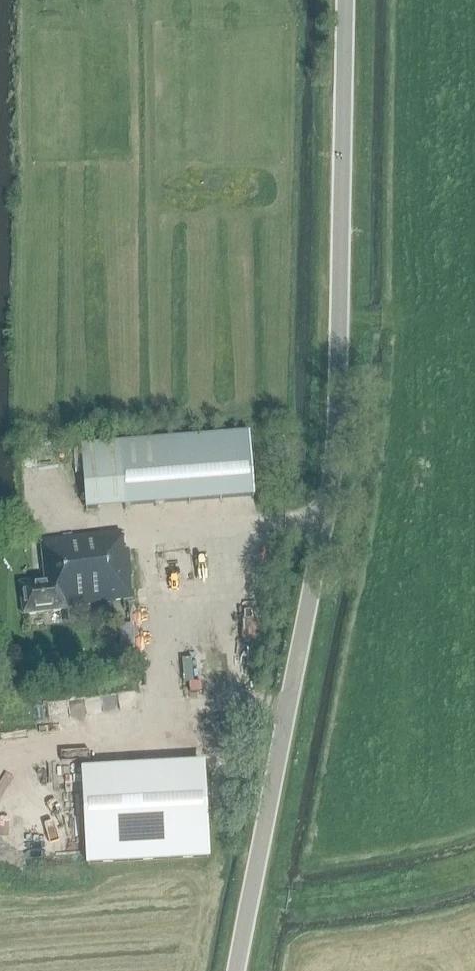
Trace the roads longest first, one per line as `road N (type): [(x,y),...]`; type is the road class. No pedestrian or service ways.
road 1 (tertiary): [(237,970),(330,470),(345,0)]

